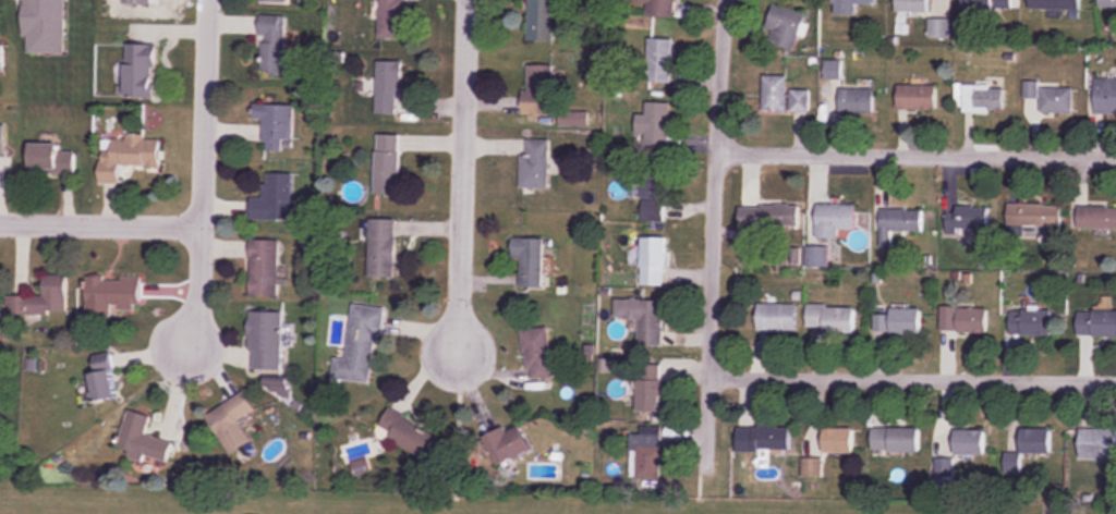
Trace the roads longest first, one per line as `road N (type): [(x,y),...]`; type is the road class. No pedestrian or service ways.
road 1 (residential): [(728,0),(707,469)]
road 2 (residential): [(708,376),(1115,382)]
road 3 (residential): [(718,147),(1115,154)]
road 4 (residential): [(469,0),(457,358)]
road 5 (residential): [(187,353),(198,297),(207,0)]
road 6 (residential): [(0,224),(202,229)]

